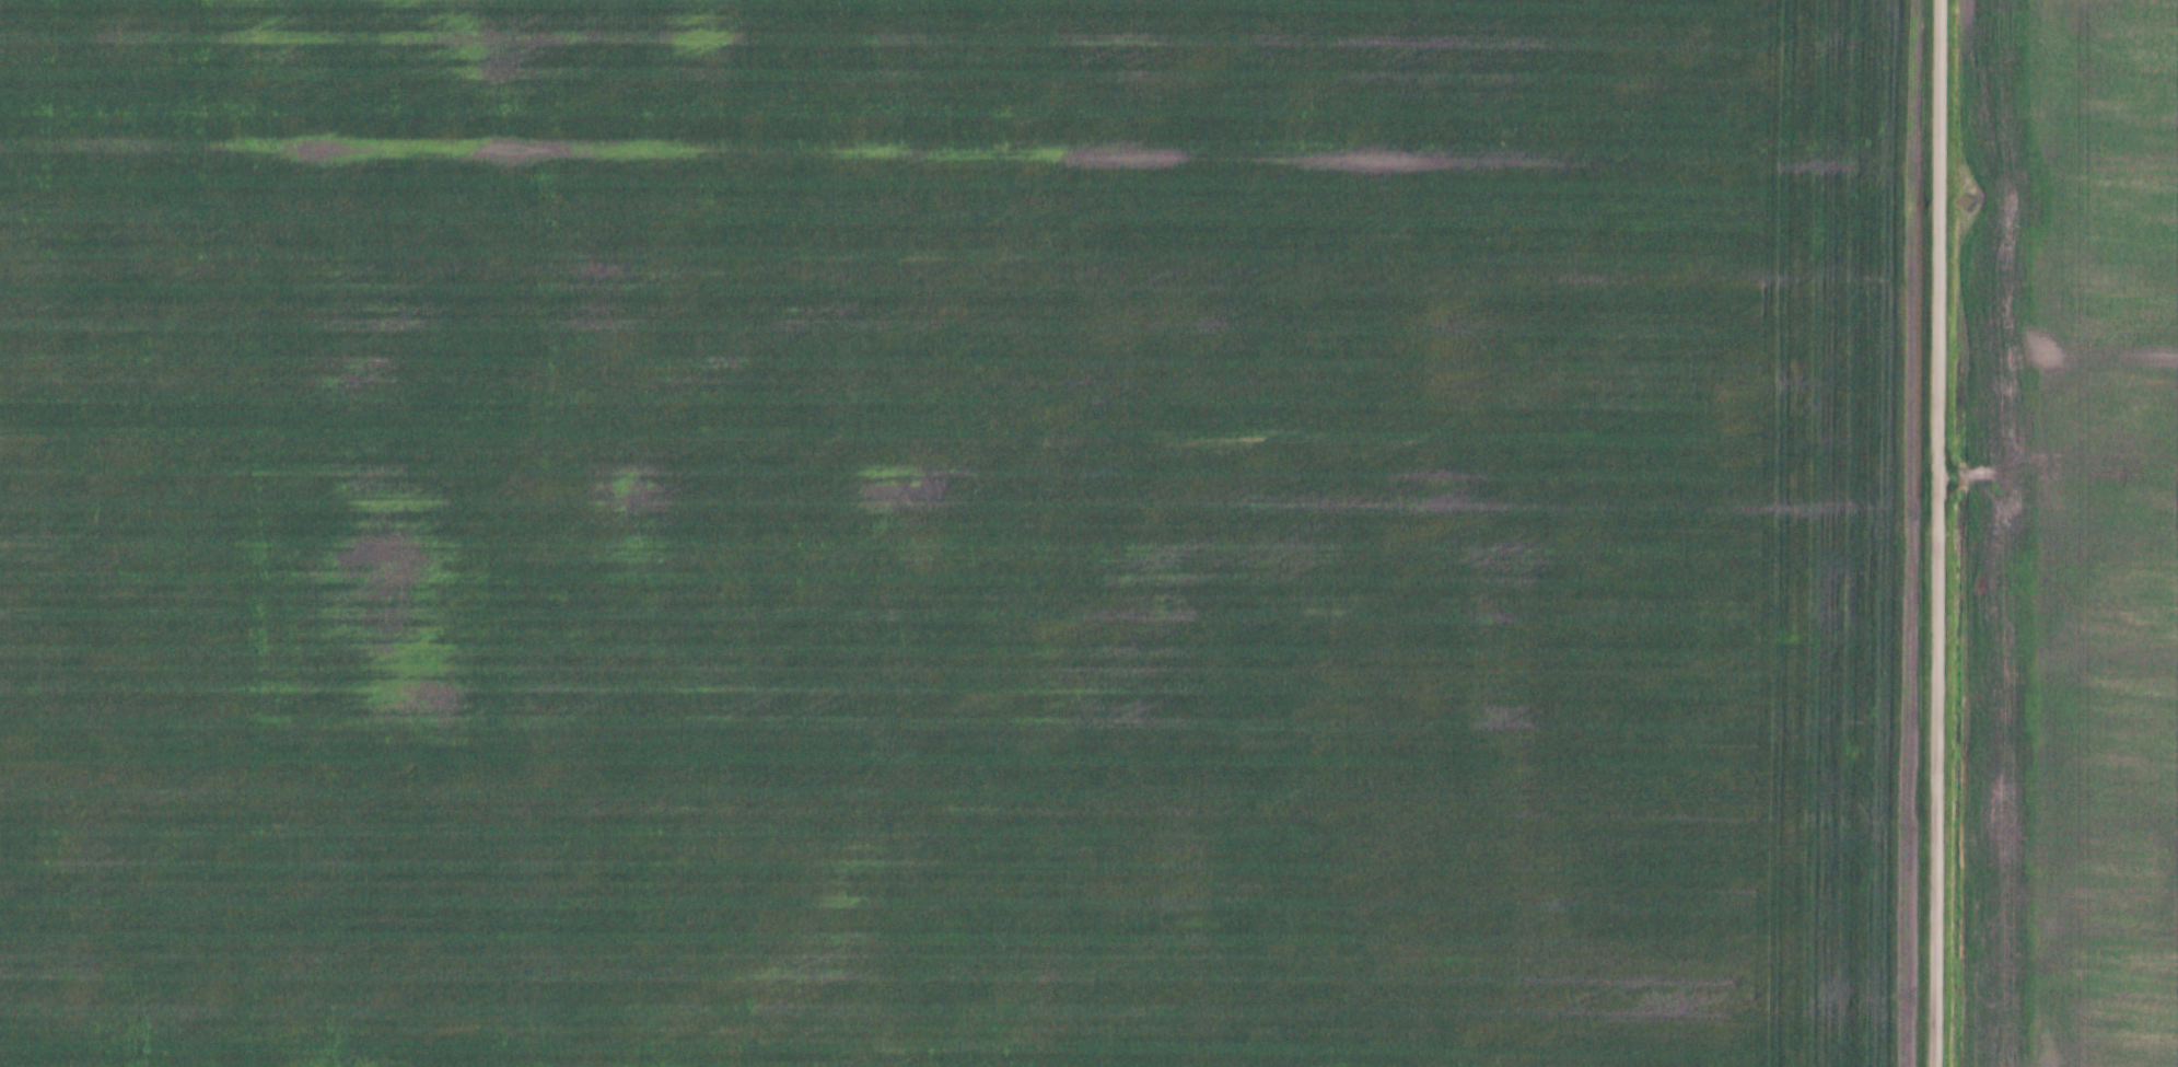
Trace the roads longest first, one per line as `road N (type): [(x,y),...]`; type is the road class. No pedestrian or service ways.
road 1 (track): [(1932,1066),(1943,0)]

